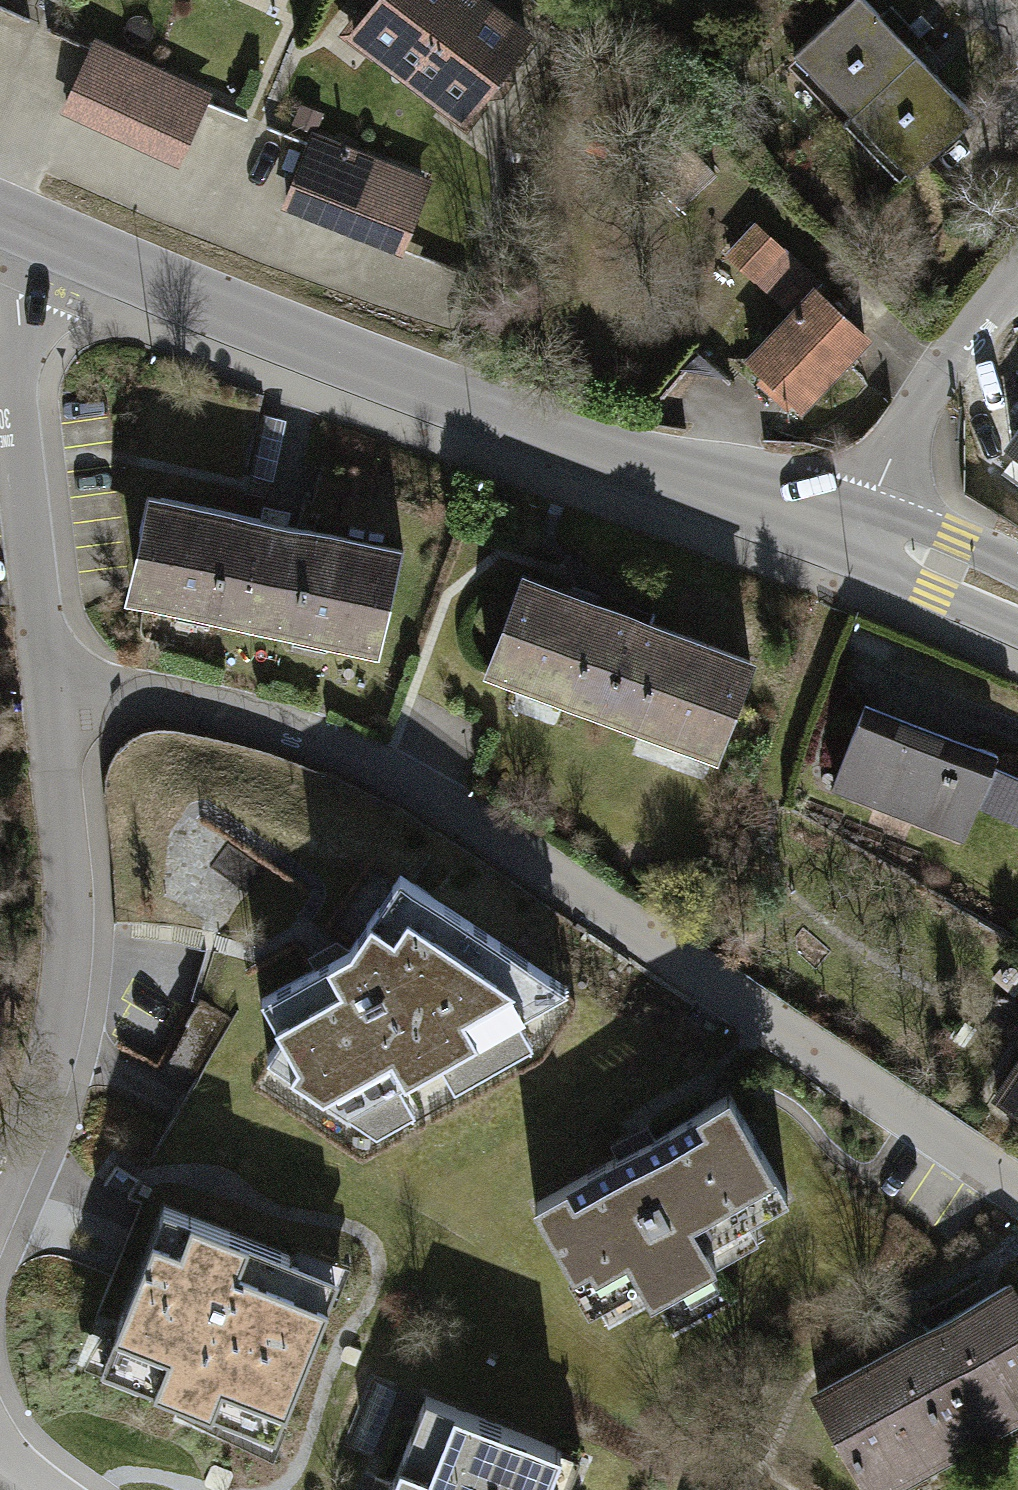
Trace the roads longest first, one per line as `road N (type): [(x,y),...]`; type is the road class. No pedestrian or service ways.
road 1 (residential): [(57,695),(216,701),(389,761),(1017,1189)]
road 2 (secondary): [(35,231),(572,439),(861,529)]
road 3 (track): [(861,529),(762,807),(761,852),(783,894),(835,940),(973,1012)]
road 4 (residential): [(0,1255),(38,1161),(76,1018),(78,943),(57,695)]
road 5 (residential): [(57,695),(10,355),(35,231)]
road 6 (residential): [(1017,293),(934,389),(861,529)]
road 7 (secondary): [(861,529),(1017,602)]

